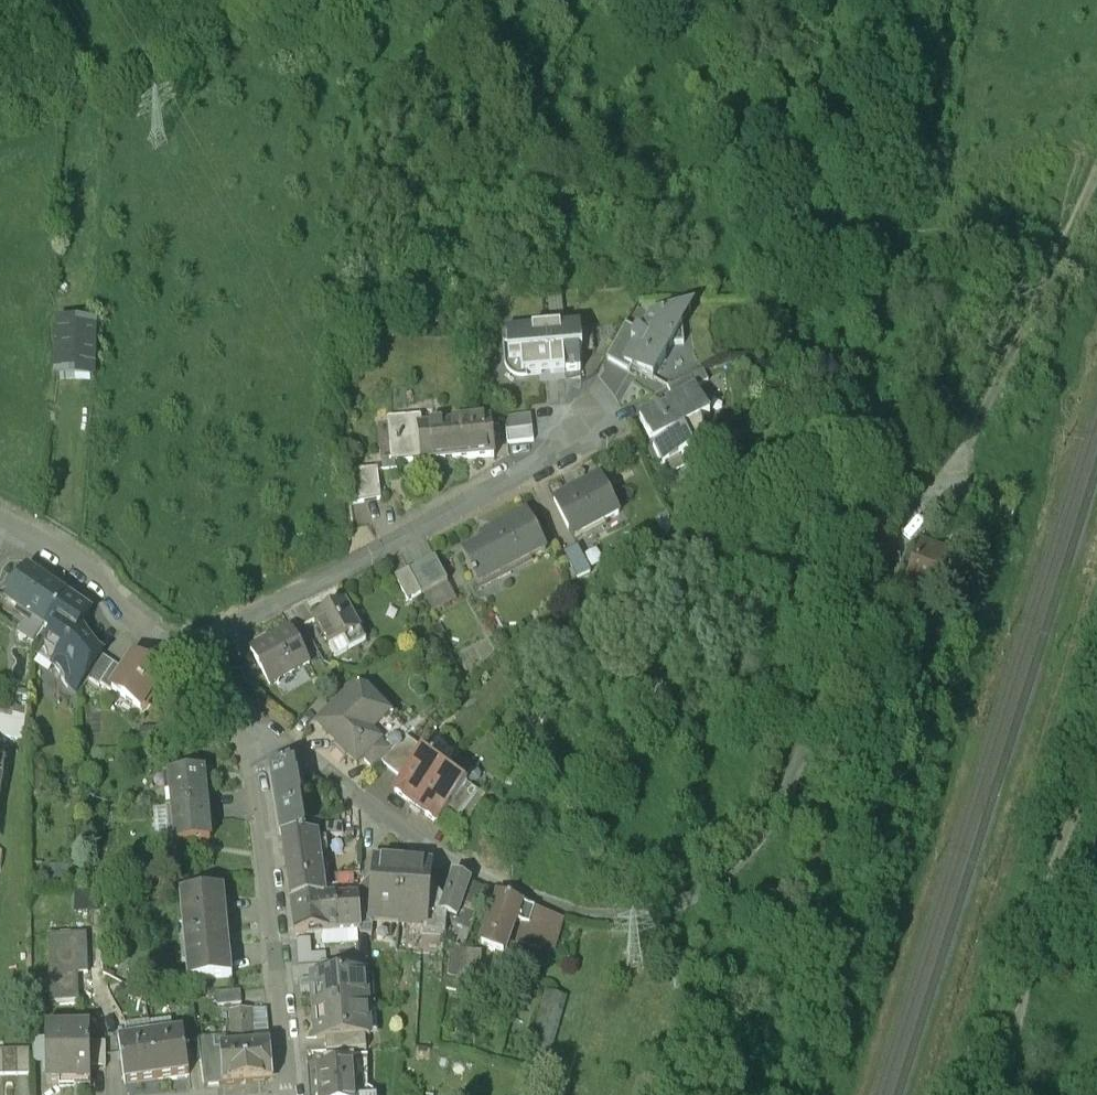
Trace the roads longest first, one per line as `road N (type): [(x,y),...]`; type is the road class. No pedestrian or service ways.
road 1 (residential): [(989,450),(937,434),(782,764),(720,842),(665,877),(621,887),(532,871),(343,772),(259,711)]
road 2 (residential): [(171,633),(543,437),(570,416),(588,387)]
road 3 (track): [(1096,698),(1064,780),(1026,920),(991,1094)]
road 4 (residential): [(259,711),(252,743),(290,1090)]
road 5 (residential): [(171,633),(102,579),(0,518)]
road 6 (track): [(1014,280),(1096,109)]
road 7 (track): [(937,434),(1014,280)]

